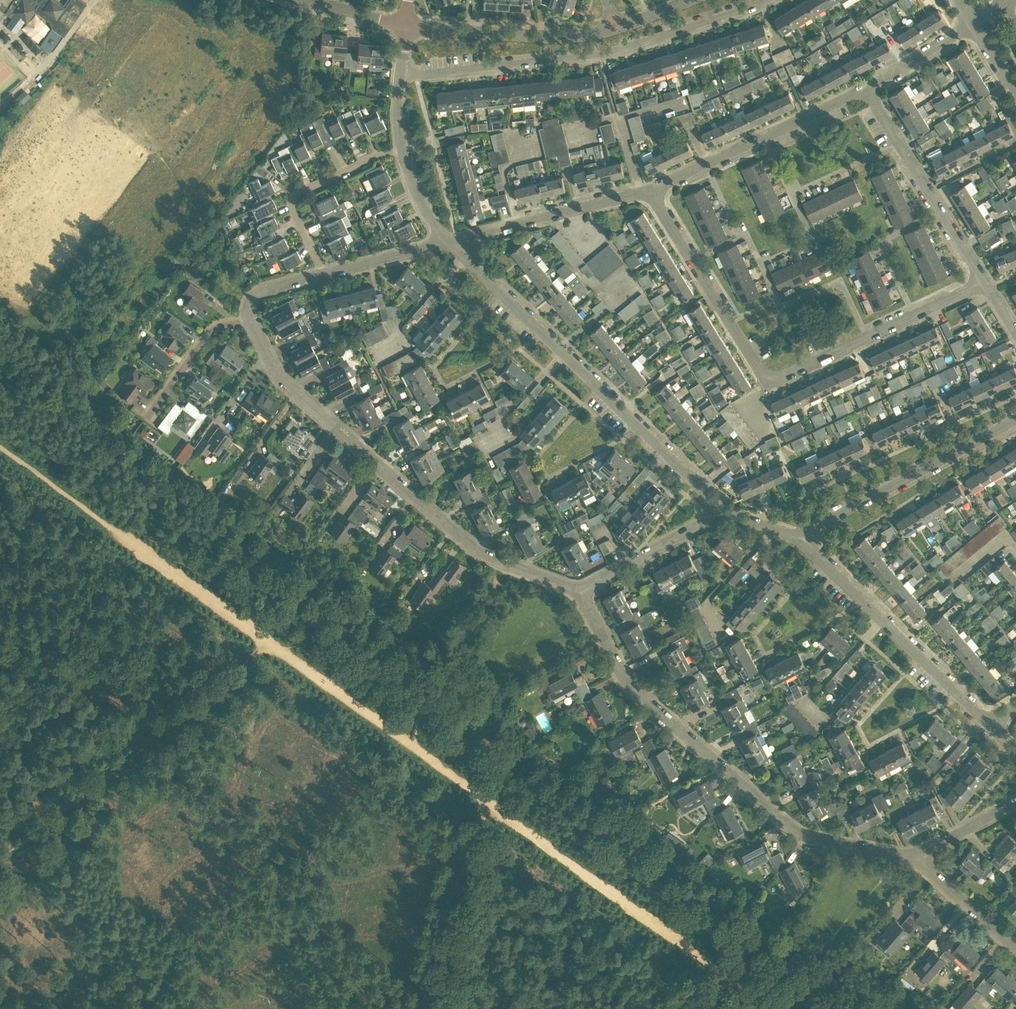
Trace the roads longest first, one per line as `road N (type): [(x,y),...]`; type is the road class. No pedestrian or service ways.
road 1 (track): [(772,1008),(0,446)]
road 2 (residential): [(985,281),(767,381),(652,189)]
road 3 (residential): [(578,591),(627,682),(787,823),(811,837),(919,853)]
road 4 (residential): [(248,319),(287,385),(474,549),(578,591)]
road 5 (residential): [(719,507),(451,241)]
road 6 (residential): [(400,75),(599,54),(768,0)]
road 7 (track): [(0,859),(269,642)]
road 8 (residential): [(987,723),(802,542)]
road 9 (residential): [(802,542),(819,524),(1015,420)]
road 10 (residential): [(652,189),(866,87)]
road 11 (residential): [(985,281),(866,87)]
road 12 (track): [(484,798),(444,1008)]
road 13 (residential): [(406,28),(537,37),(615,27)]
road 14 (residential): [(451,241),(652,189)]
road 15 (residential): [(324,274),(293,209),(296,196),(379,154),(402,151)]
road 16 (residential): [(578,591),(702,526),(719,507)]
road 17 (residential): [(248,319),(209,331),(148,412)]
road 18 (residential): [(1015,948),(927,869),(919,853)]
road 19 (residential): [(451,241),(324,274)]
road 20 (residential): [(866,87),(972,25)]

